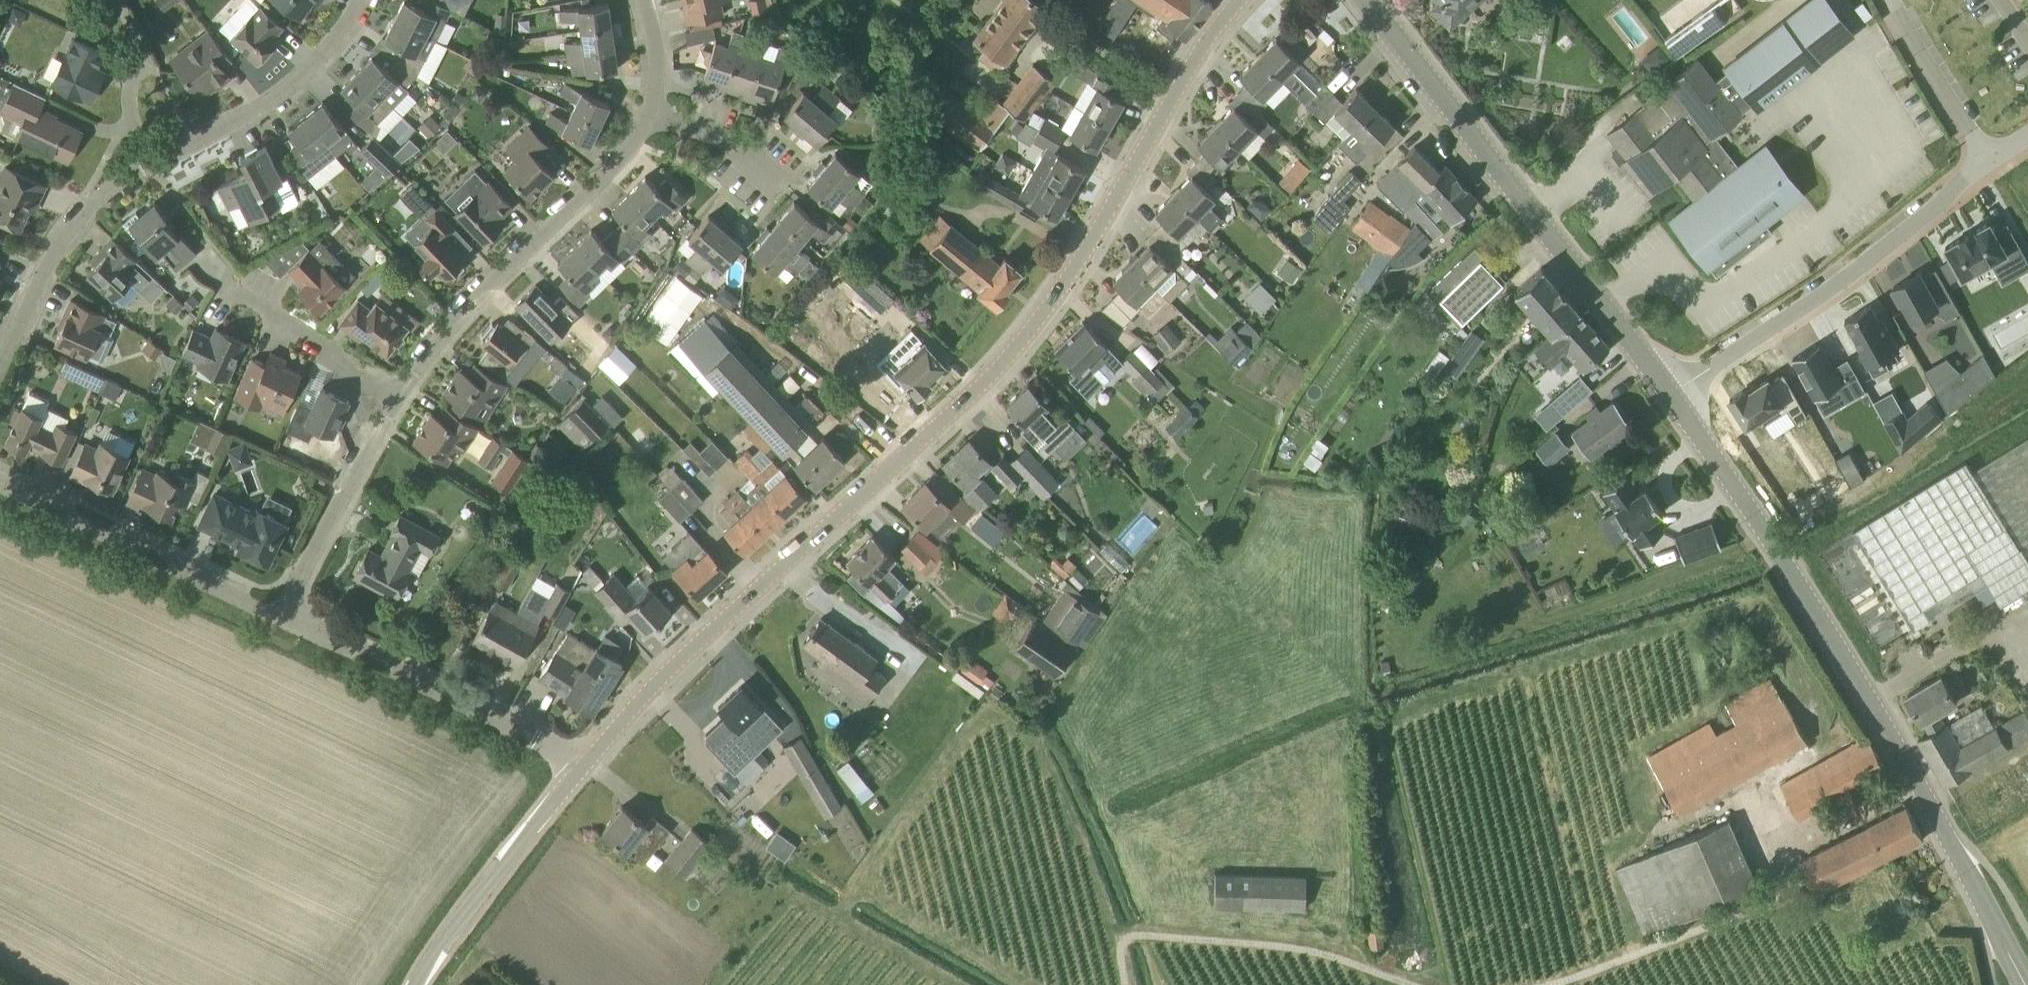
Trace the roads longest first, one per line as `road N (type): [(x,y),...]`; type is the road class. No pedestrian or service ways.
road 1 (tertiary): [(579,769),(668,670),(1027,334),(1094,238),(1215,29),(1243,0)]
road 2 (secondary): [(2024,984),(1858,683),(1667,395)]
road 3 (secondary): [(1667,395),(1366,0)]
road 4 (residential): [(1984,161),(1858,268),(1667,395)]
road 5 (residential): [(398,400),(450,326),(626,156),(649,110)]
road 6 (residential): [(579,769),(552,748),(284,617)]
road 7 (residential): [(284,617),(0,477)]
road 8 (residential): [(0,364),(51,259),(100,192),(190,142)]
road 9 (tertiary): [(414,984),(579,769)]
road 10 (residential): [(284,617),(398,400)]
road 11 (residential): [(190,142),(285,86),(325,53),(362,0)]
road 12 (residential): [(398,400),(229,291)]
road 13 (residential): [(1893,0),(1984,161)]
road 14 (residential): [(118,0),(190,142)]
road 15 (residential): [(781,183),(729,140),(649,110)]

